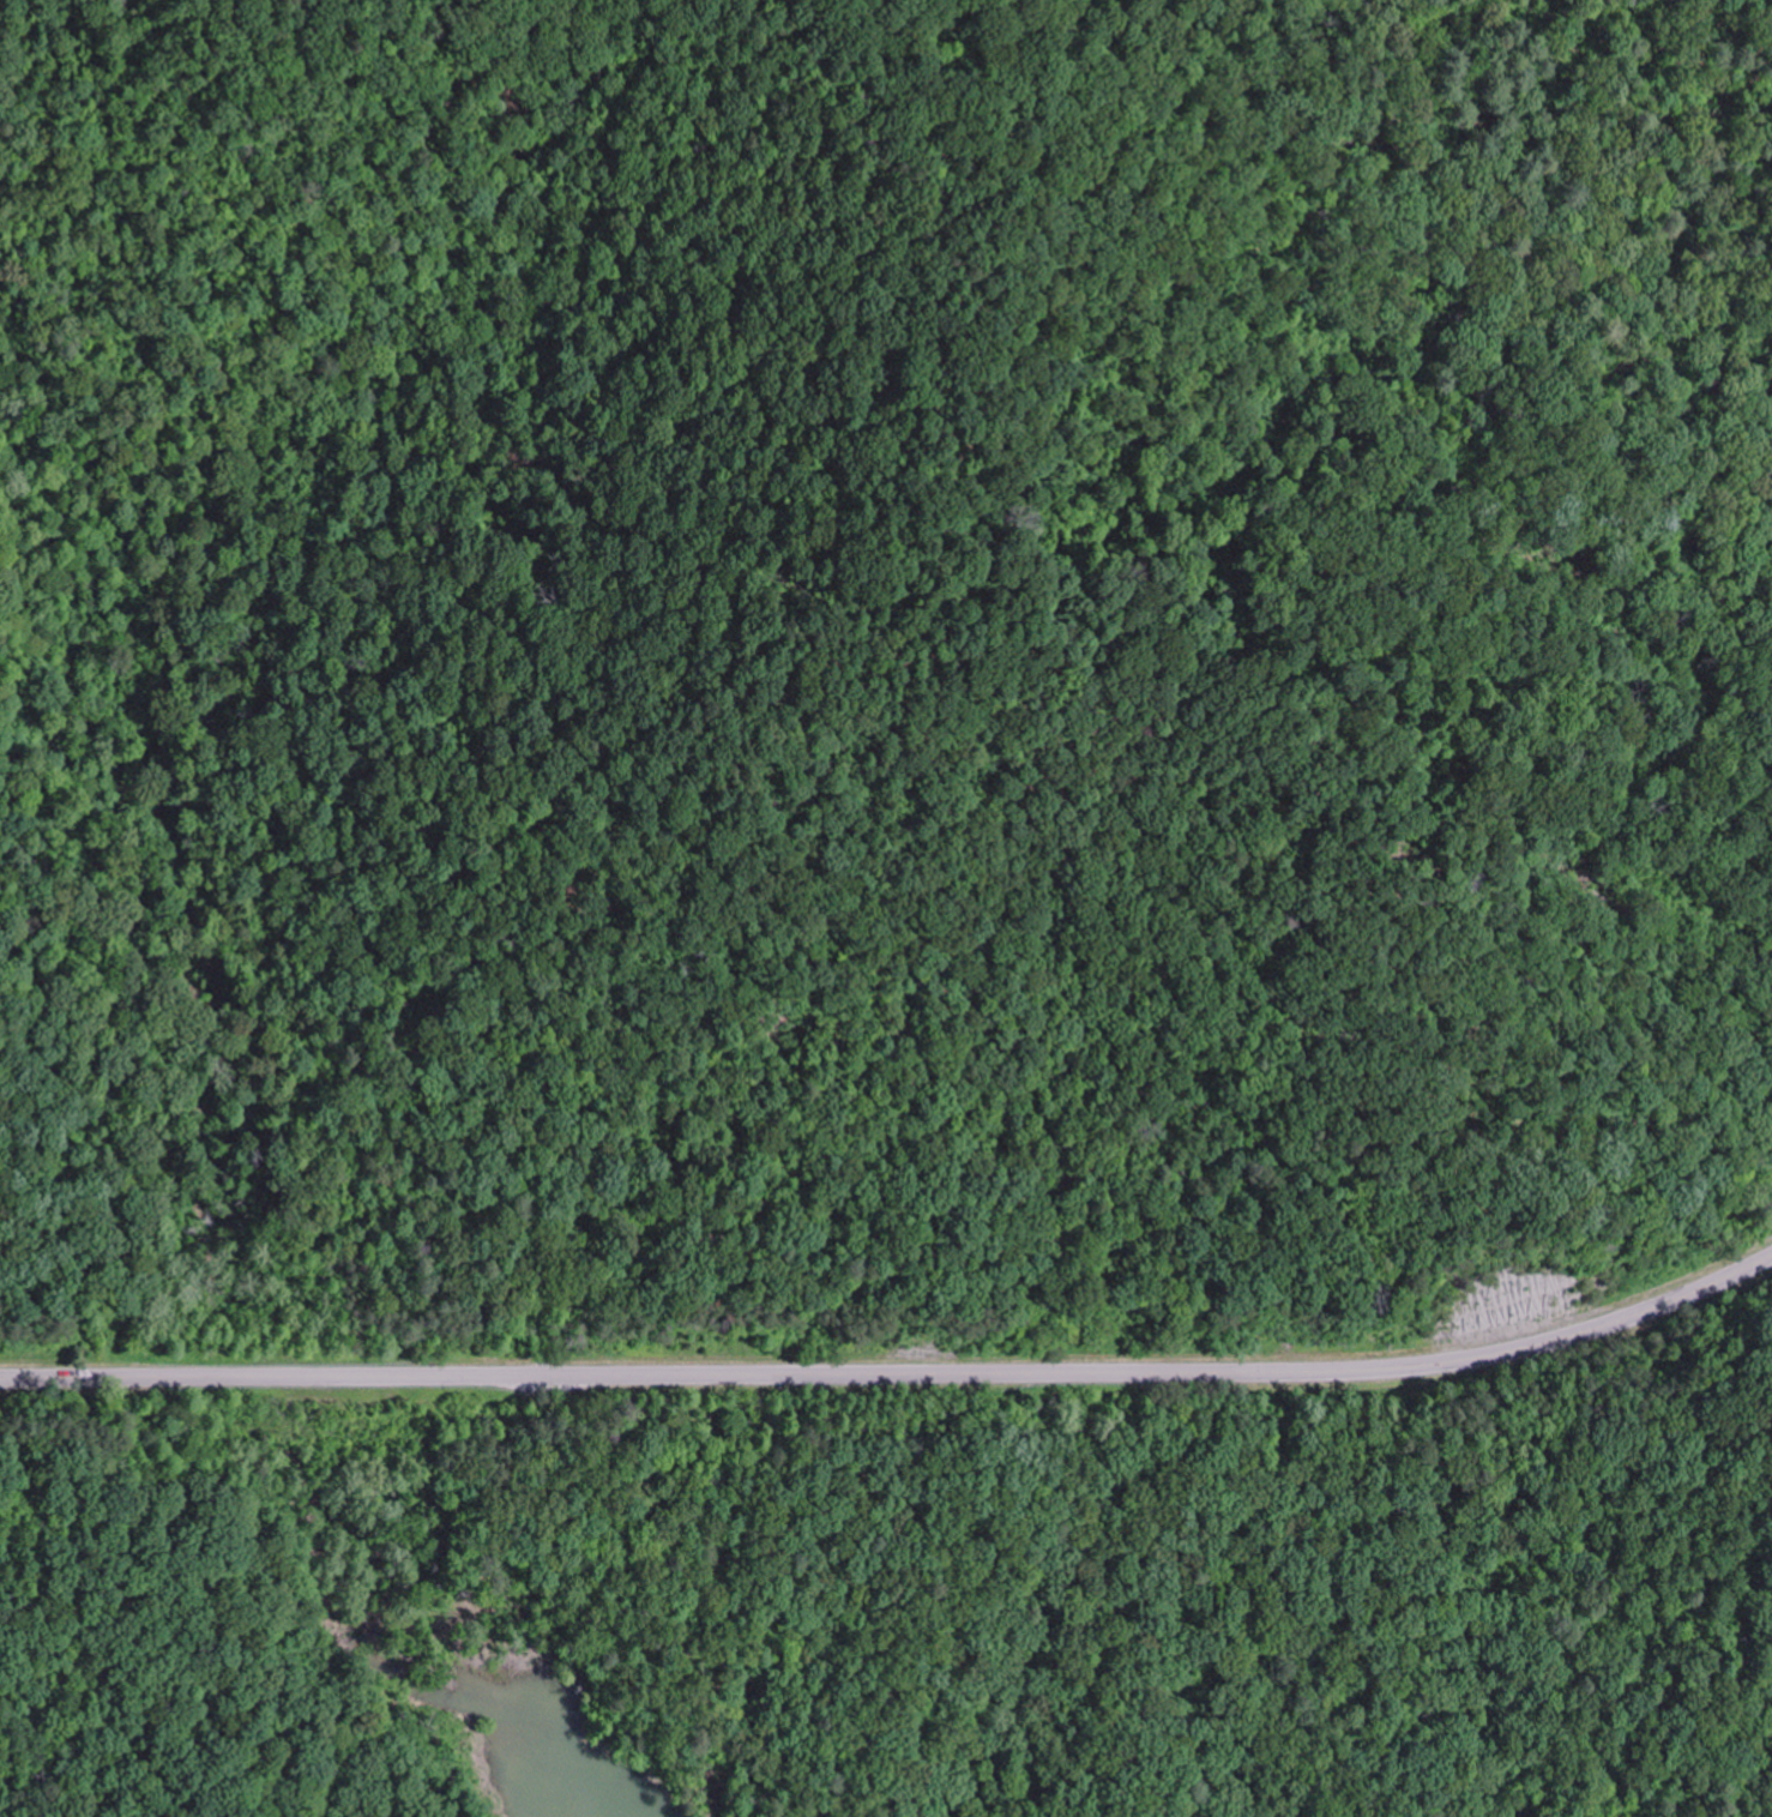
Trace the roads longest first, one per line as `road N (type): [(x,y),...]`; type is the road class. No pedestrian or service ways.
road 1 (secondary): [(1771,1255),(1603,1328),(1400,1367),(0,1379)]

